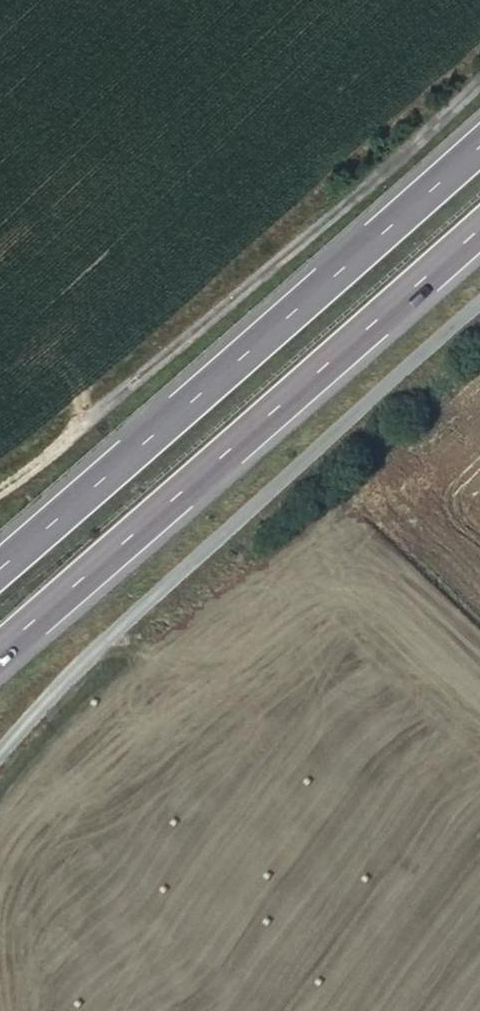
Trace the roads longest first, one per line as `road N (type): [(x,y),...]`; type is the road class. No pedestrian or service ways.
road 1 (unclassified): [(0,753),(85,649),(479,293)]
road 2 (motorway): [(0,647),(479,224)]
road 3 (motorway): [(479,147),(0,567)]
road 4 (track): [(0,494),(144,378),(479,79)]

